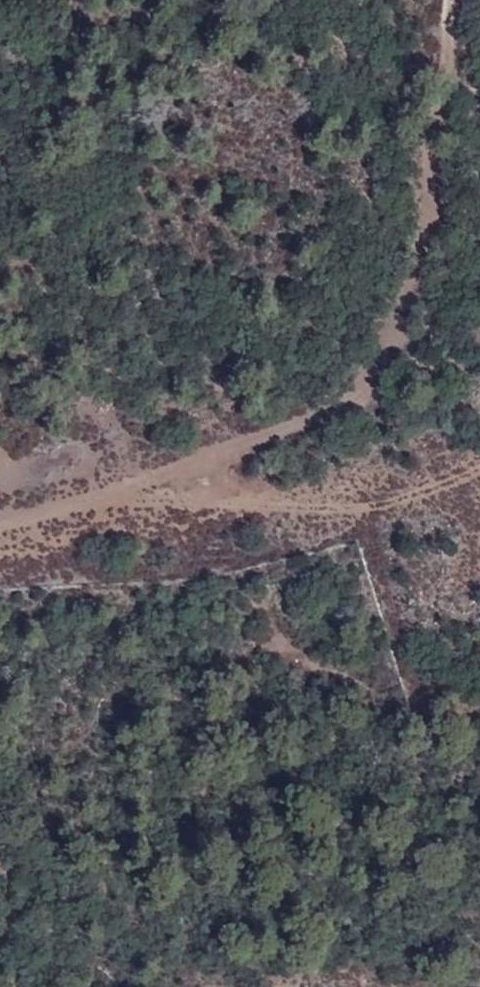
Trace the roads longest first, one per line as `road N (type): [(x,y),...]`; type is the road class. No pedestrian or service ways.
road 1 (track): [(125,492),(356,393),(392,352),(441,124),(456,0)]
road 2 (track): [(0,522),(125,492)]

